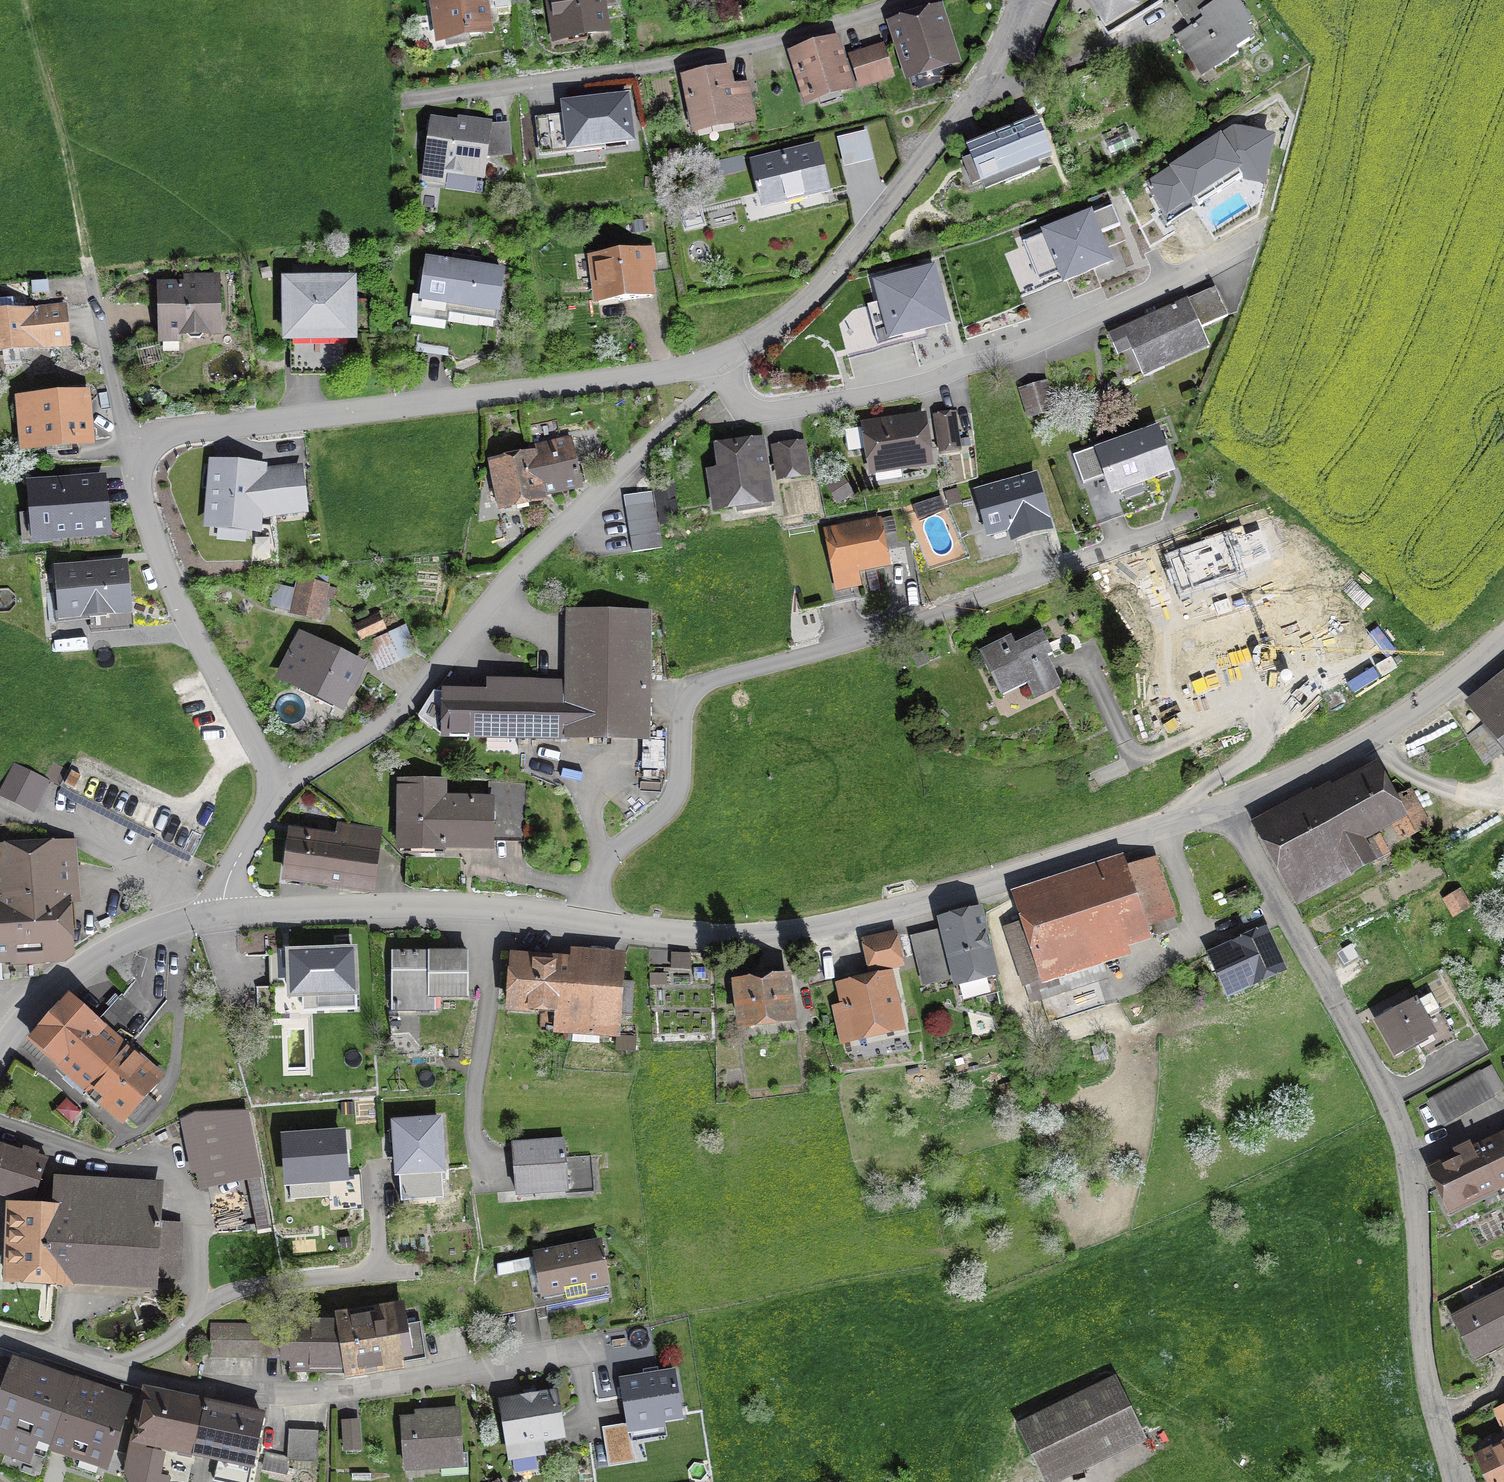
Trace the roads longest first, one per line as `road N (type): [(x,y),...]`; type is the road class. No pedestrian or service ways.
road 1 (residential): [(716,362),(180,431),(146,446),(137,477),(161,560),(274,794)]
road 2 (residential): [(1168,532),(918,623),(699,689),(685,710),(674,800),(606,859),(587,922)]
road 3 (residential): [(1456,1481),(1427,1381),(1411,1175),(1398,1121),(1226,805)]
road 4 (residential): [(587,922),(725,938),(825,927),(1226,805)]
road 5 (residential): [(274,794),(405,707),(504,582),(706,388),(716,362)]
road 6 (residential): [(0,1336),(206,1388),(280,1393),(359,1389),(596,1347)]
road 7 (residential): [(716,362),(741,400),(764,410),(913,385),(1040,342),(1257,237)]
road 8 (residential): [(907,0),(703,58),(405,101)]
road 9 (residential): [(1022,0),(982,85),(844,259),(785,320),(716,362)]
road 10 (residential): [(221,913),(456,907),(587,922)]
road 11 (residential): [(1226,805),(1368,739),(1503,637)]
road 12 (track): [(90,274),(27,0)]
road 13 (residential): [(0,1049),(46,995),(100,954),(174,922),(221,913)]
road 14 (residential): [(221,913),(231,873),(274,794)]

